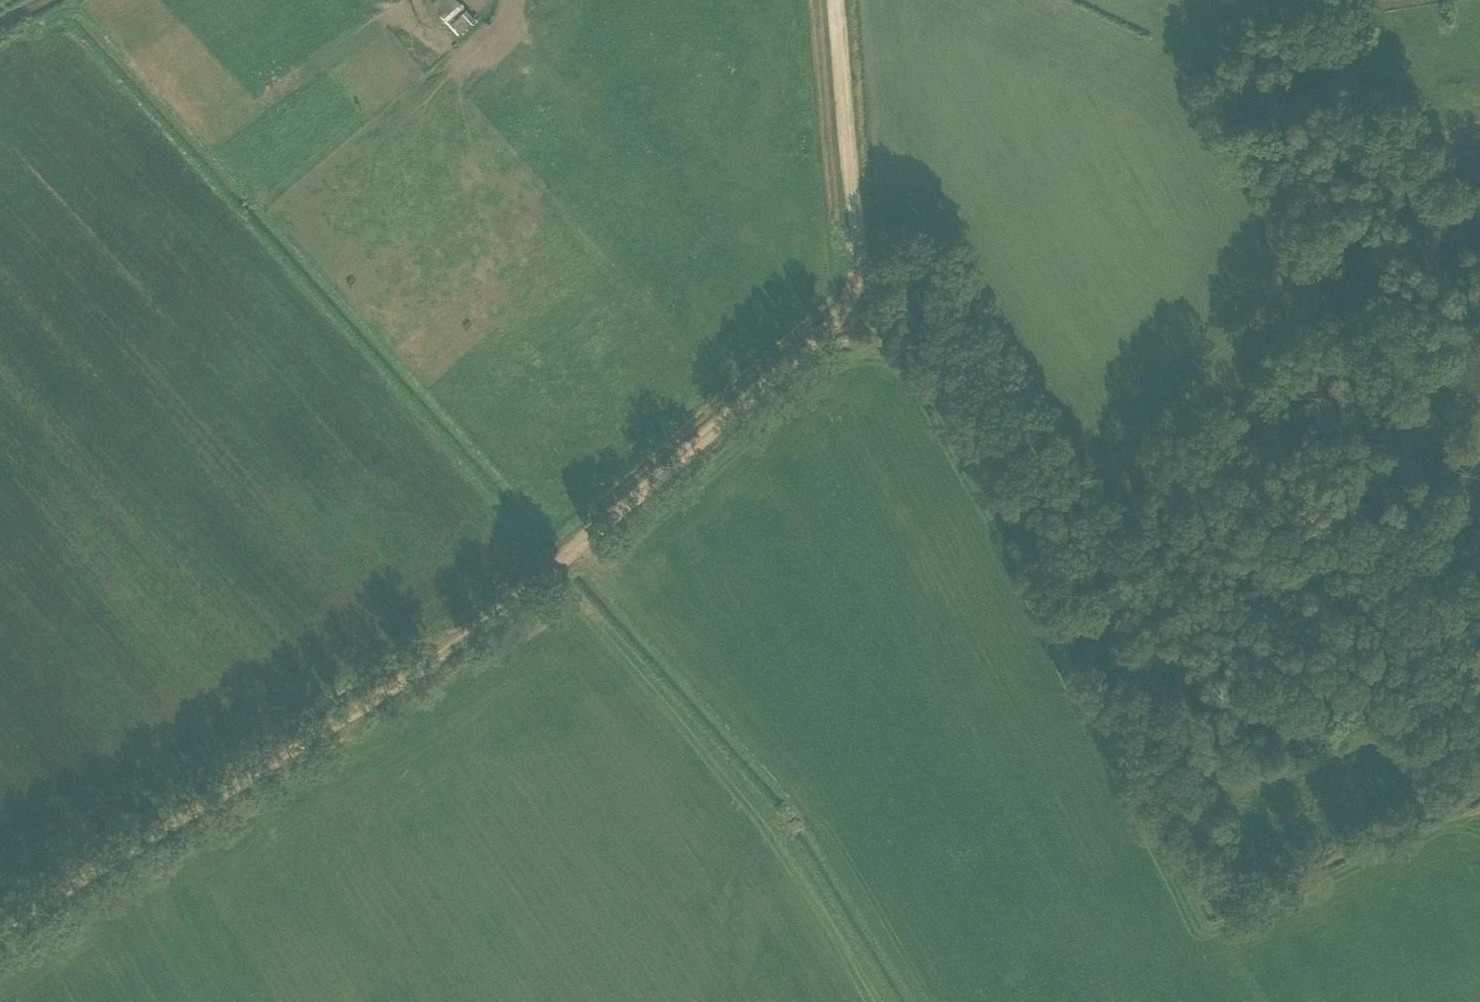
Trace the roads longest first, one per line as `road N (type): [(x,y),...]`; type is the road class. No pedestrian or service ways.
road 1 (track): [(840,314),(817,341),(509,606),(362,708),(0,931)]
road 2 (track): [(840,314),(890,328),(921,296),(944,293),(976,361),(1094,553)]
road 3 (track): [(836,0),(859,262),(854,291),(840,314)]
road 4 (track): [(1094,553),(1155,620),(1188,765),(1208,797)]

